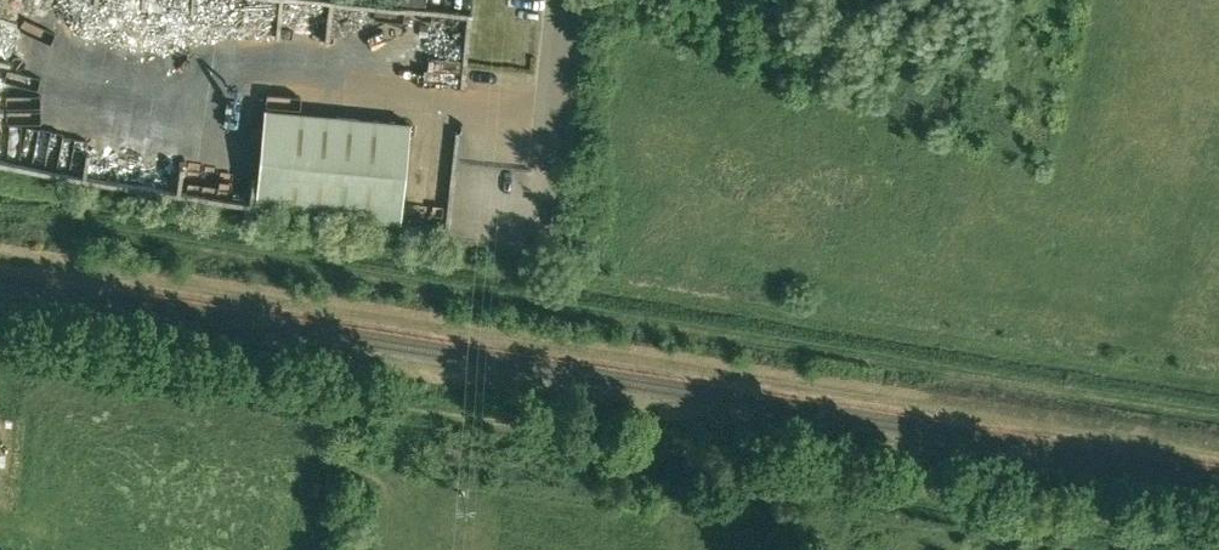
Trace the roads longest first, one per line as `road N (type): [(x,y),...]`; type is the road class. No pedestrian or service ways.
road 1 (unclassified): [(563,0),(537,240)]

